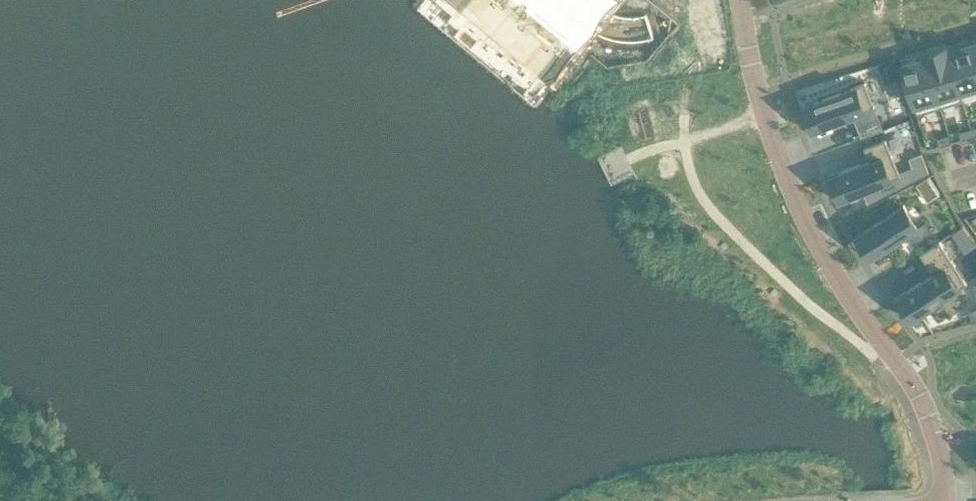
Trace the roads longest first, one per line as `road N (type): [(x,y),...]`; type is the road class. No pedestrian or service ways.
road 1 (residential): [(741,0),(755,96),(782,172),(848,302),(913,384),(937,451),(941,500)]

